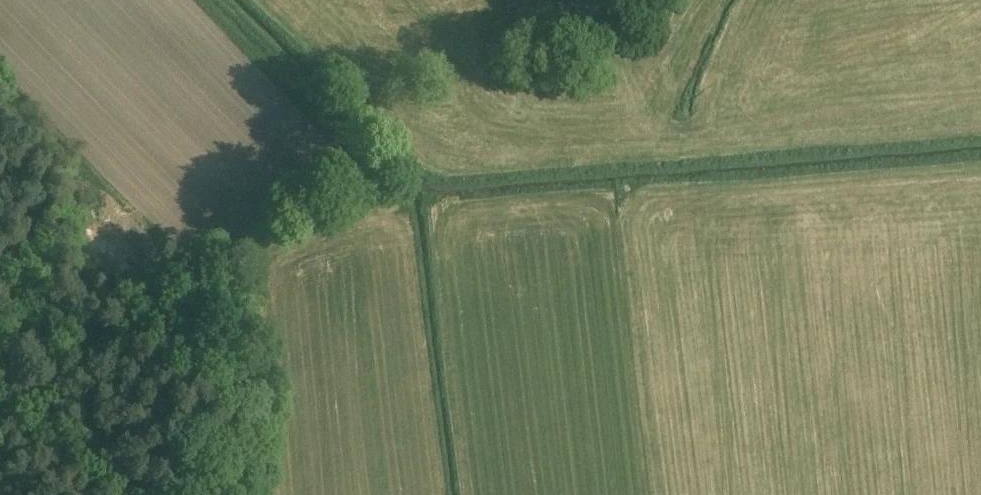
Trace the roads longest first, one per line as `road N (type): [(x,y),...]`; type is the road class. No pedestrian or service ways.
road 1 (unclassified): [(103,494),(0,416)]

